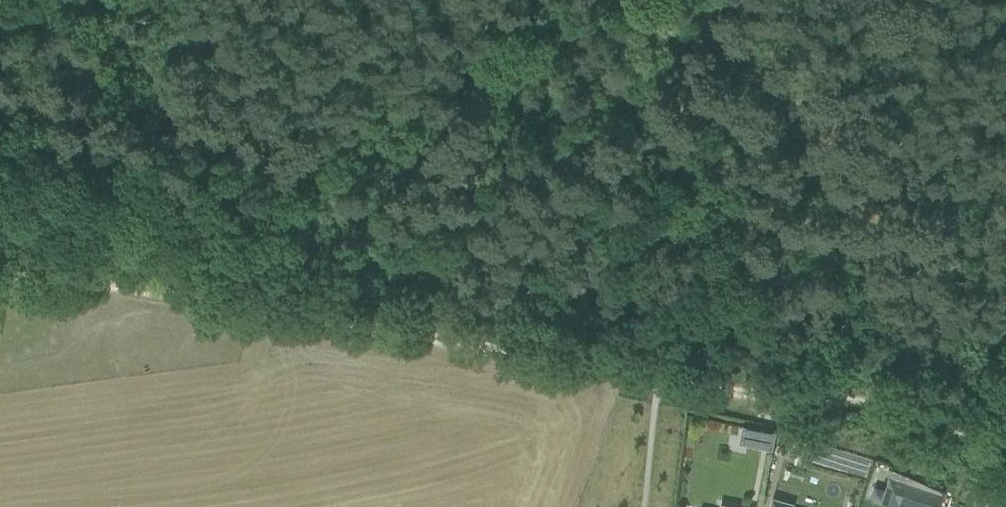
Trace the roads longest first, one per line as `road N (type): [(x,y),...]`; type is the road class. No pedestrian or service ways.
road 1 (track): [(924,431),(1005,328)]

